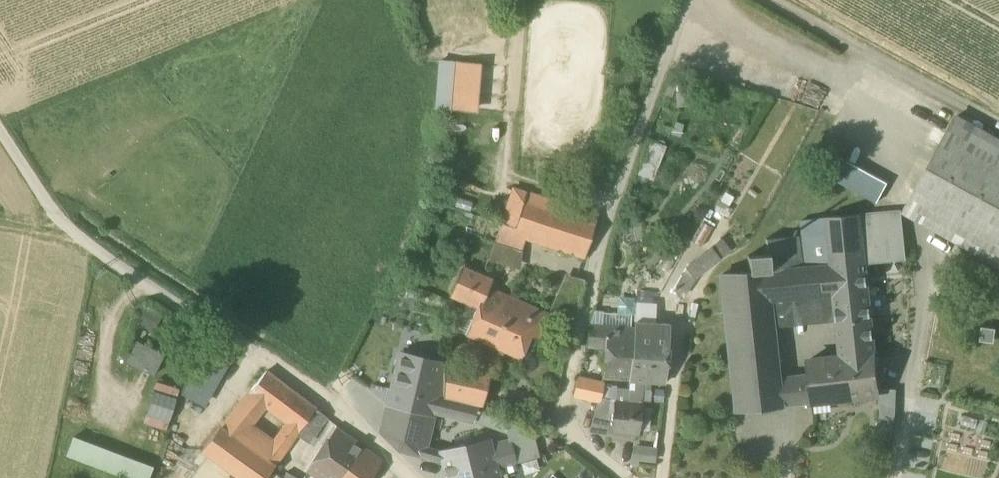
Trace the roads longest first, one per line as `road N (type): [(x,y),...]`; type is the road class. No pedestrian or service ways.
road 1 (track): [(688,0),(607,215),(556,422),(622,477)]
road 2 (unclassified): [(55,216),(333,403),(410,477)]
road 3 (track): [(0,132),(55,216),(0,215)]

